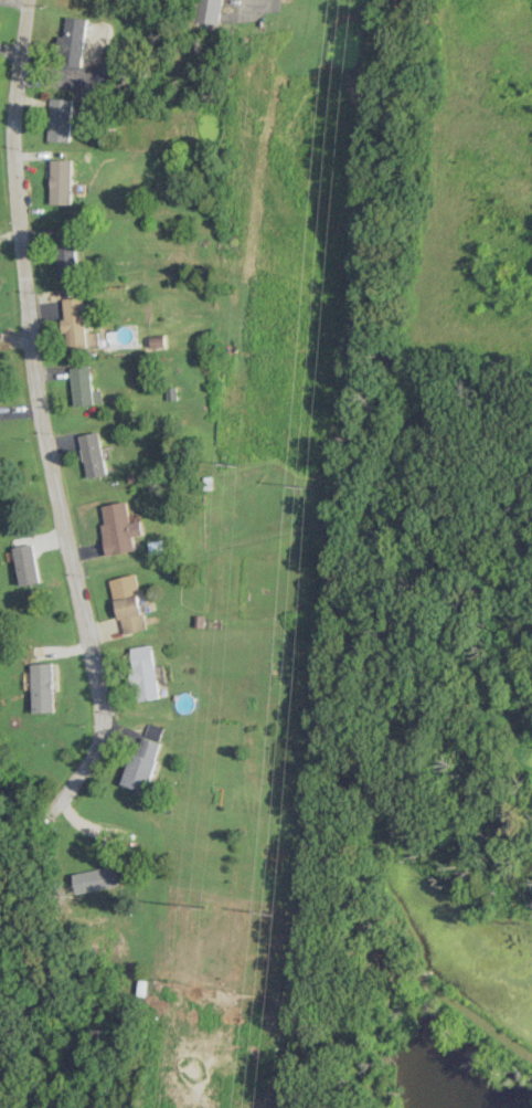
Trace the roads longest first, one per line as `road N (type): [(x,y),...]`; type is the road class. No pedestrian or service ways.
road 1 (residential): [(27,0),(19,198),(99,684),(51,824),(8,854)]

